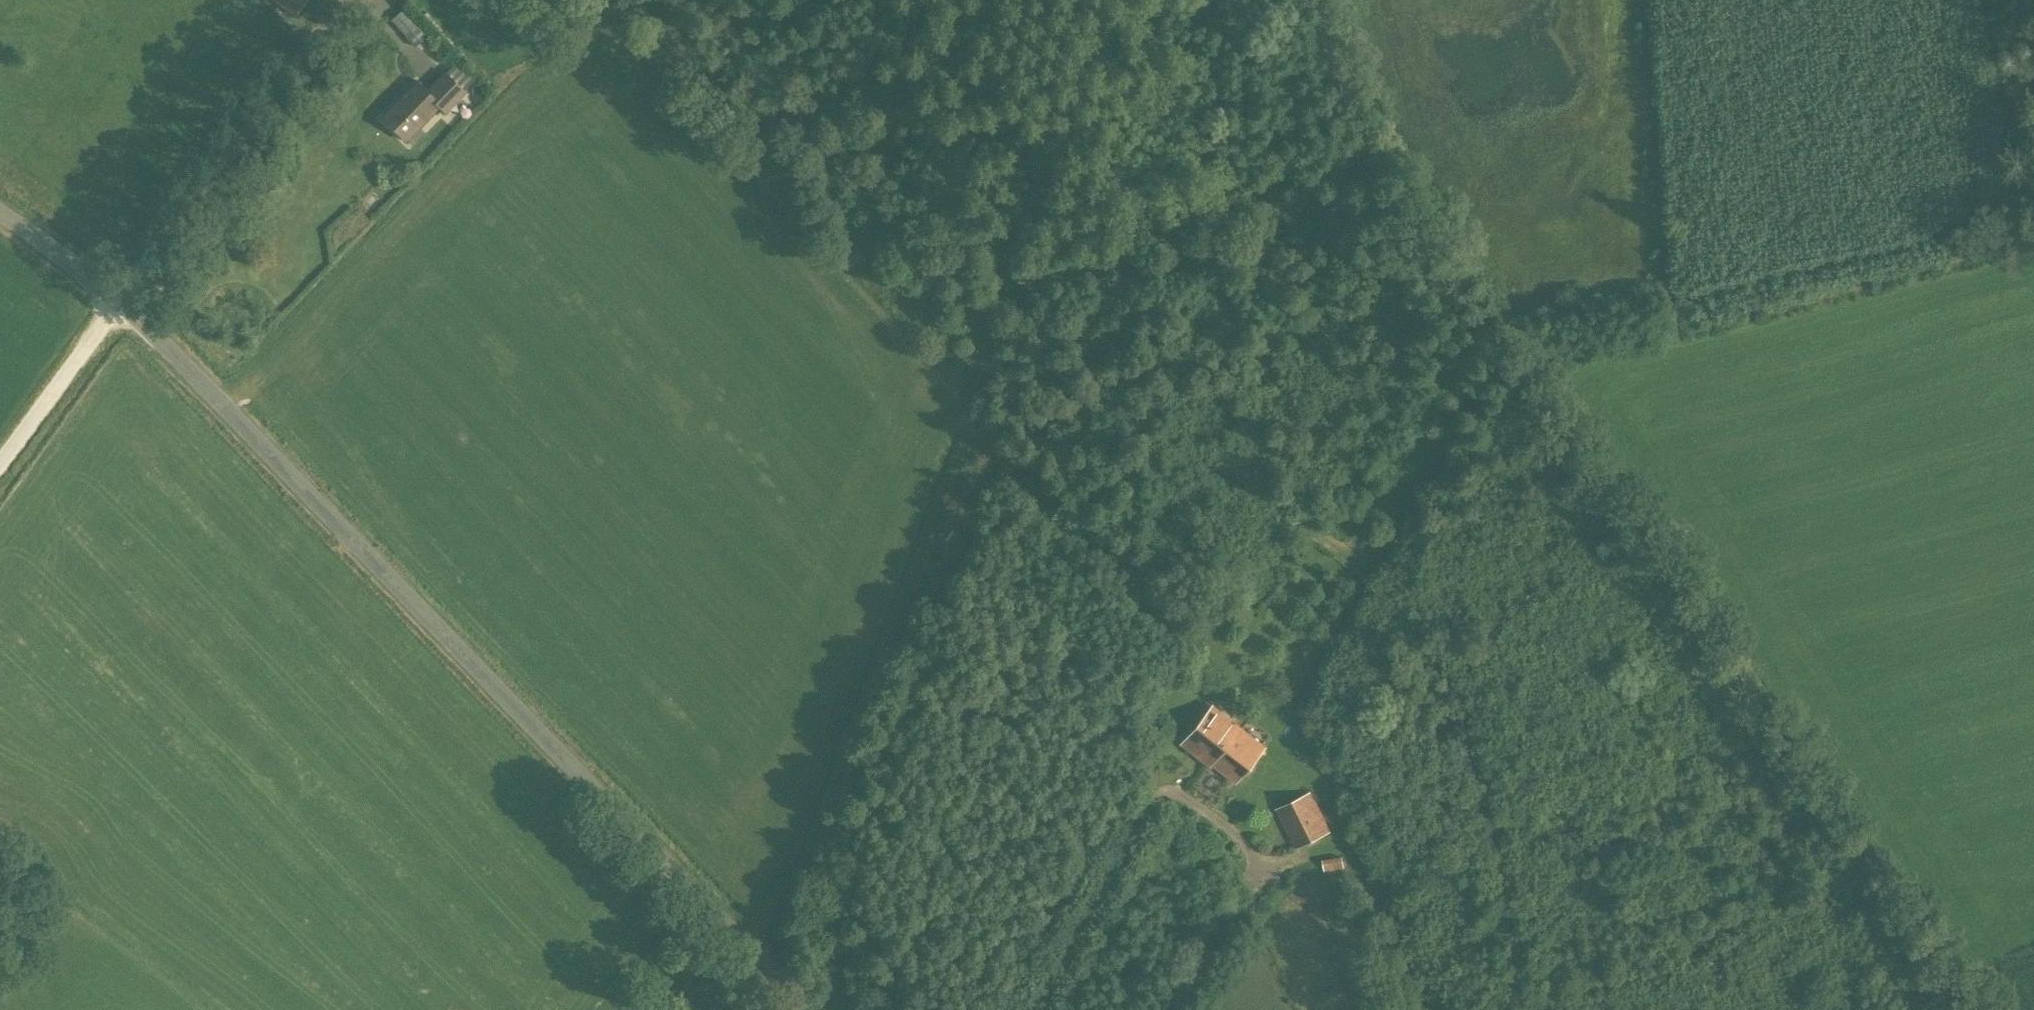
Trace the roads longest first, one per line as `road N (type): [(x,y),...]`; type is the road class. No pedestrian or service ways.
road 1 (tertiary): [(805,1009),(120,305)]
road 2 (unclassified): [(120,305),(295,67),(355,0)]
road 3 (unclassified): [(0,466),(120,305)]
road 4 (tertiary): [(120,305),(0,213)]

